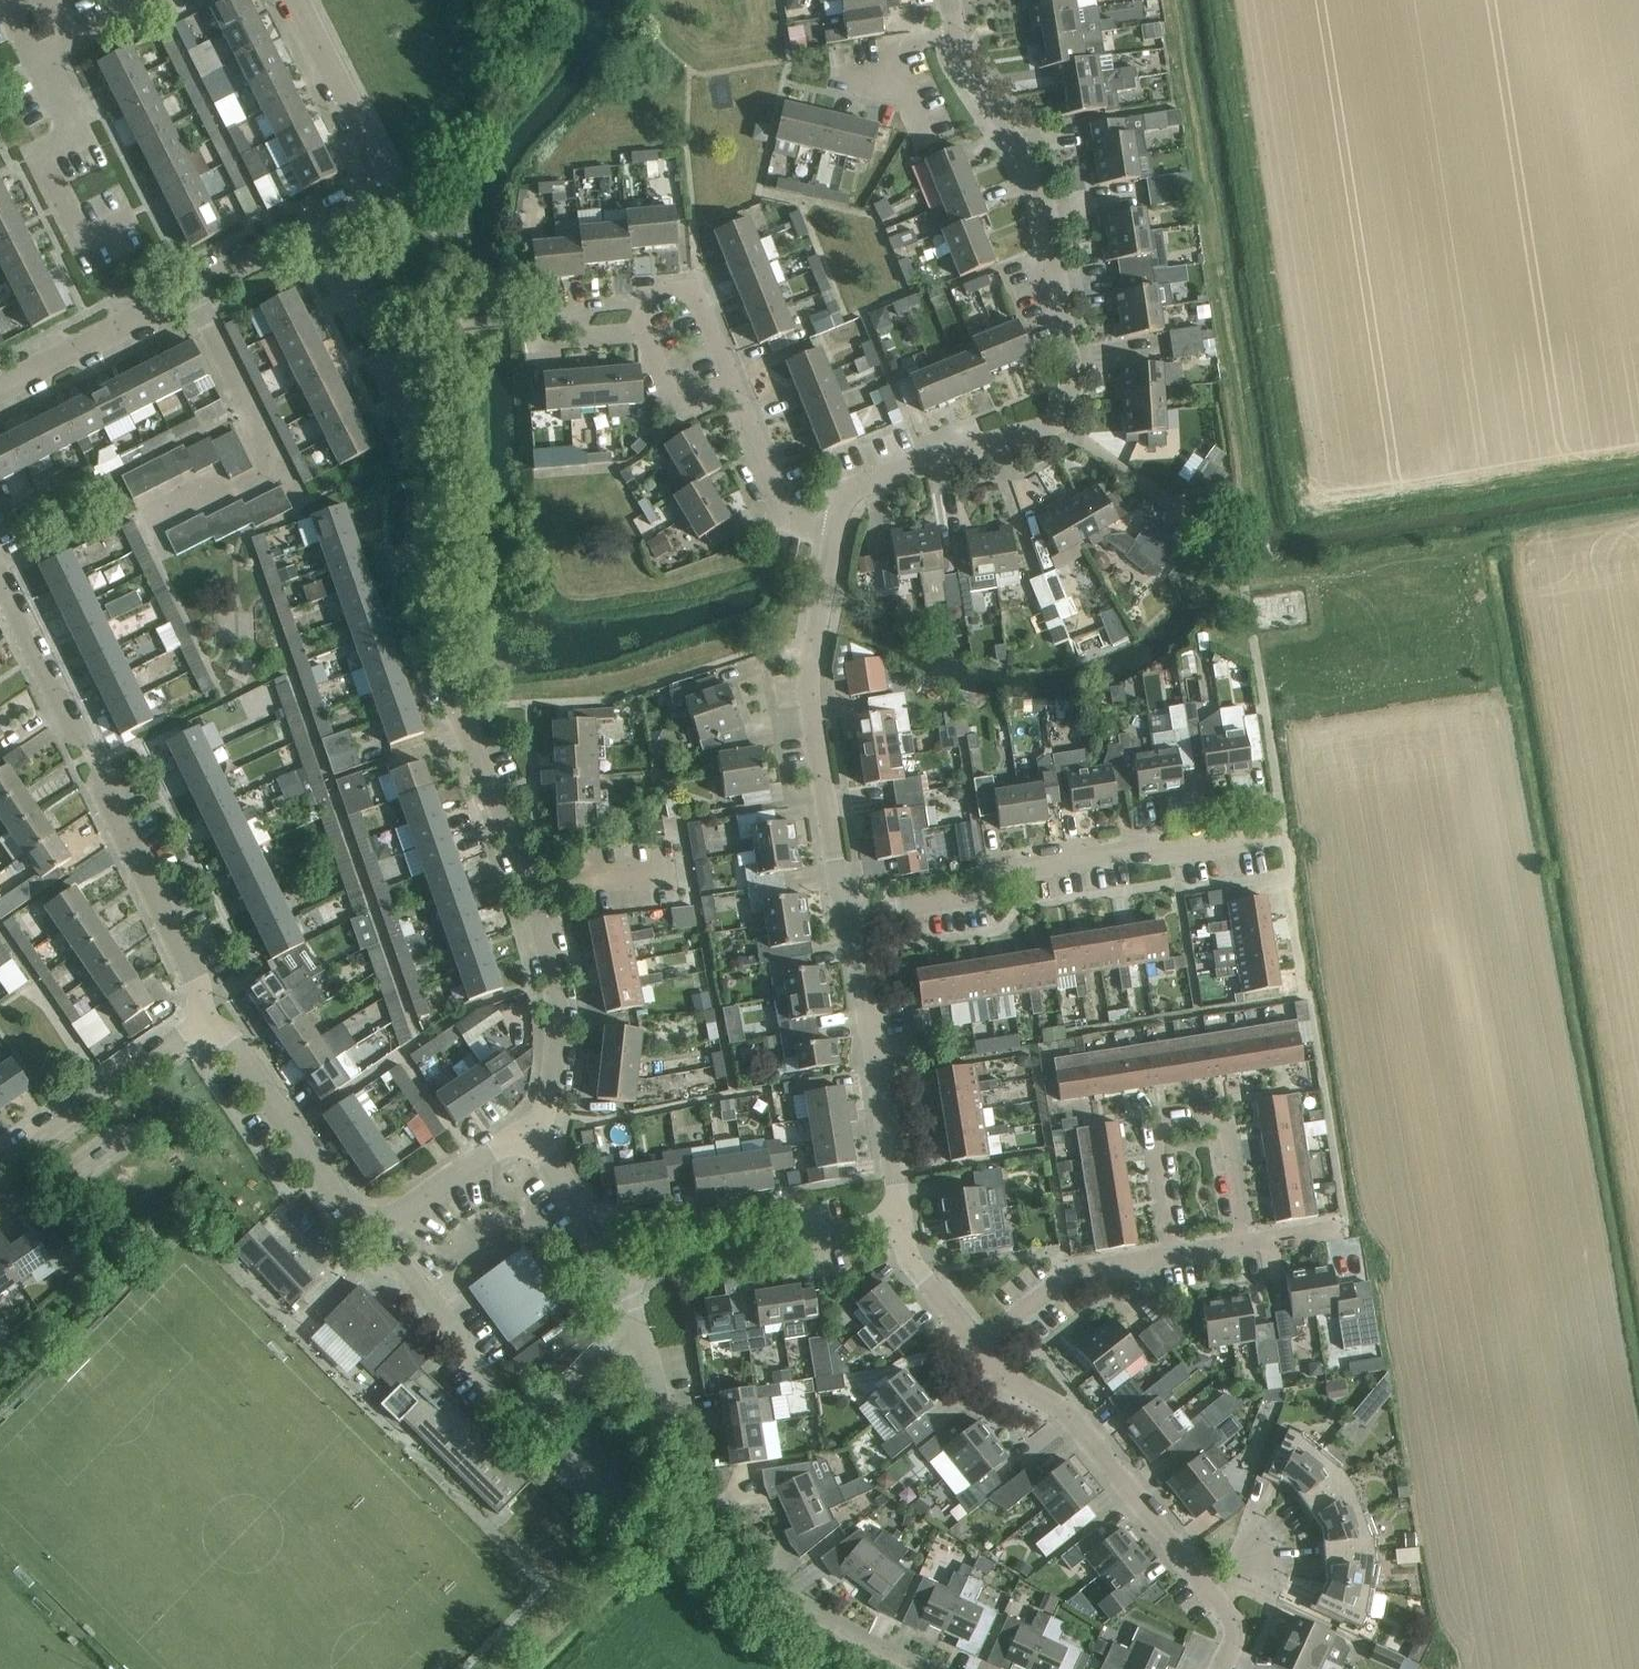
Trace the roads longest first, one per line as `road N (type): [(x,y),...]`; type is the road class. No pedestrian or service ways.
road 1 (residential): [(536,1135),(557,1027),(546,943),(425,620),(425,488),(414,436),(311,231)]
road 2 (residential): [(836,527),(848,490),(927,458),(1035,431),(1068,398),(1072,371),(1040,179),(961,56),(957,33)]
road 3 (residential): [(206,1019),(195,977),(0,577)]
road 4 (residential): [(848,913),(981,894),(1003,871),(1283,834)]
road 5 (residential): [(886,1668),(779,1612),(737,1574),(685,1483),(641,1336)]
road 6 (residential): [(1222,1668),(1233,1645),(1227,1612),(1070,1412),(1004,1376),(979,1345)]
road 7 (residential): [(641,1336),(619,1346),(547,1416),(513,1414),(373,1226)]
road 8 (residential): [(848,913),(810,673),(836,527)]
road 9 (residential): [(0,385),(311,231)]
road 10 (residential): [(899,1221),(848,913)]
road 11 (residential): [(1243,1243),(1225,1138),(1209,1119),(1170,1124),(1156,1142),(1174,1255)]
road 12 (residential): [(311,231),(368,202),(380,185),(380,161),(298,0)]
road 13 (residential): [(617,1267),(899,1221)]
road 14 (residential): [(128,218),(83,240),(40,156),(74,139),(34,58)]
road 15 (residential): [(373,1226),(340,1202),(231,1040),(206,1019)]
road 16 (residential): [(732,384),(696,291),(649,297),(639,321),(675,407)]
road 17 (residential): [(0,1160),(206,1019)]
road 18 (residential): [(979,1345),(1066,1275),(1174,1255)]
road 19 (residential): [(836,527),(785,517),(732,384)]
road 20 (residential): [(373,1226),(513,1137),(536,1135)]
road 21 (residential): [(836,78),(897,74),(891,46),(957,33)]
road 22 (residential): [(617,1267),(536,1135)]
road 23 (residential): [(979,1345),(915,1265),(899,1221)]

